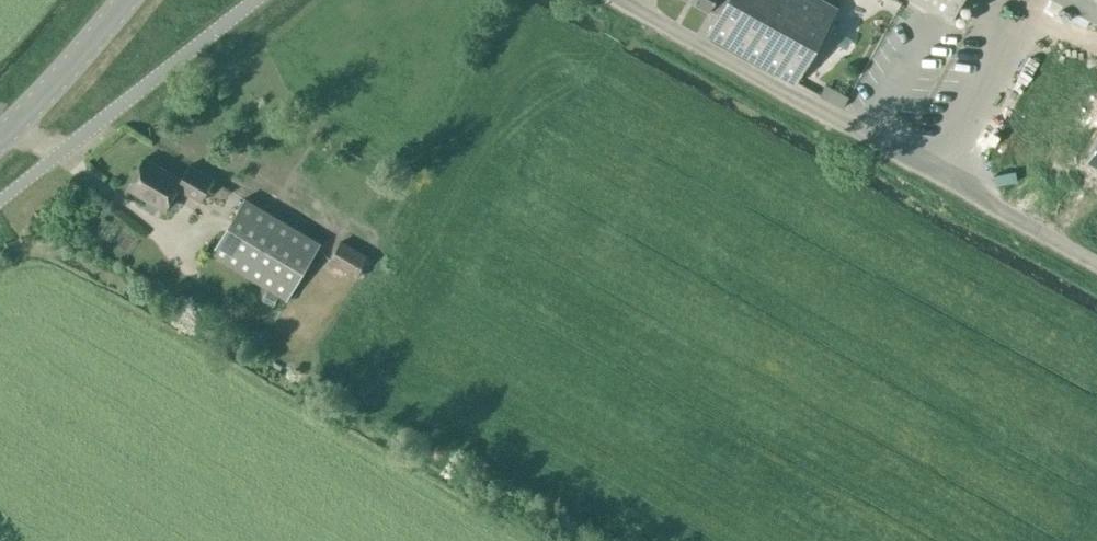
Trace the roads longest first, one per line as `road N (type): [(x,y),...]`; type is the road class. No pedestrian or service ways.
road 1 (unclassified): [(1096,271),(610,0)]
road 2 (secondary): [(0,137),(129,0)]

